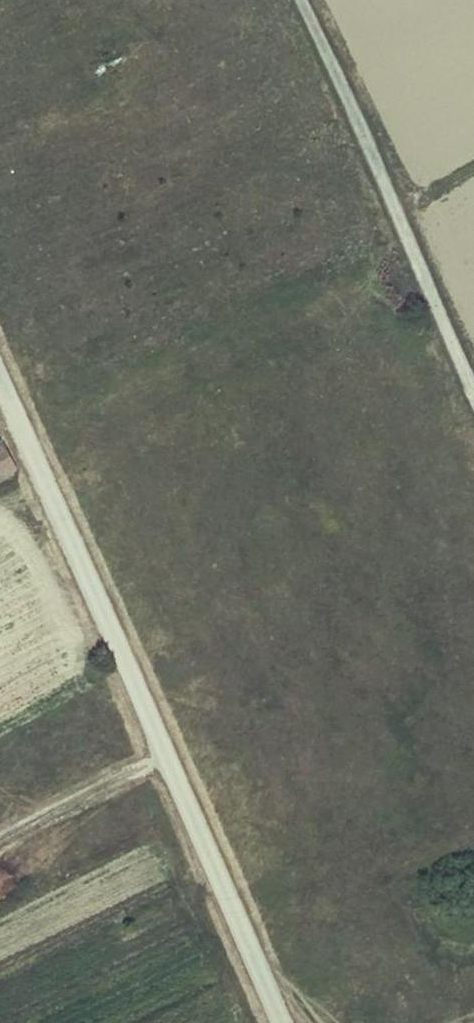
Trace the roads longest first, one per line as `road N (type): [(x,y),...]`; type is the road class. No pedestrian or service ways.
road 1 (unclassified): [(0,377),(276,1022)]
road 2 (unclassified): [(305,0),(473,380)]
road 3 (track): [(0,849),(163,759)]

